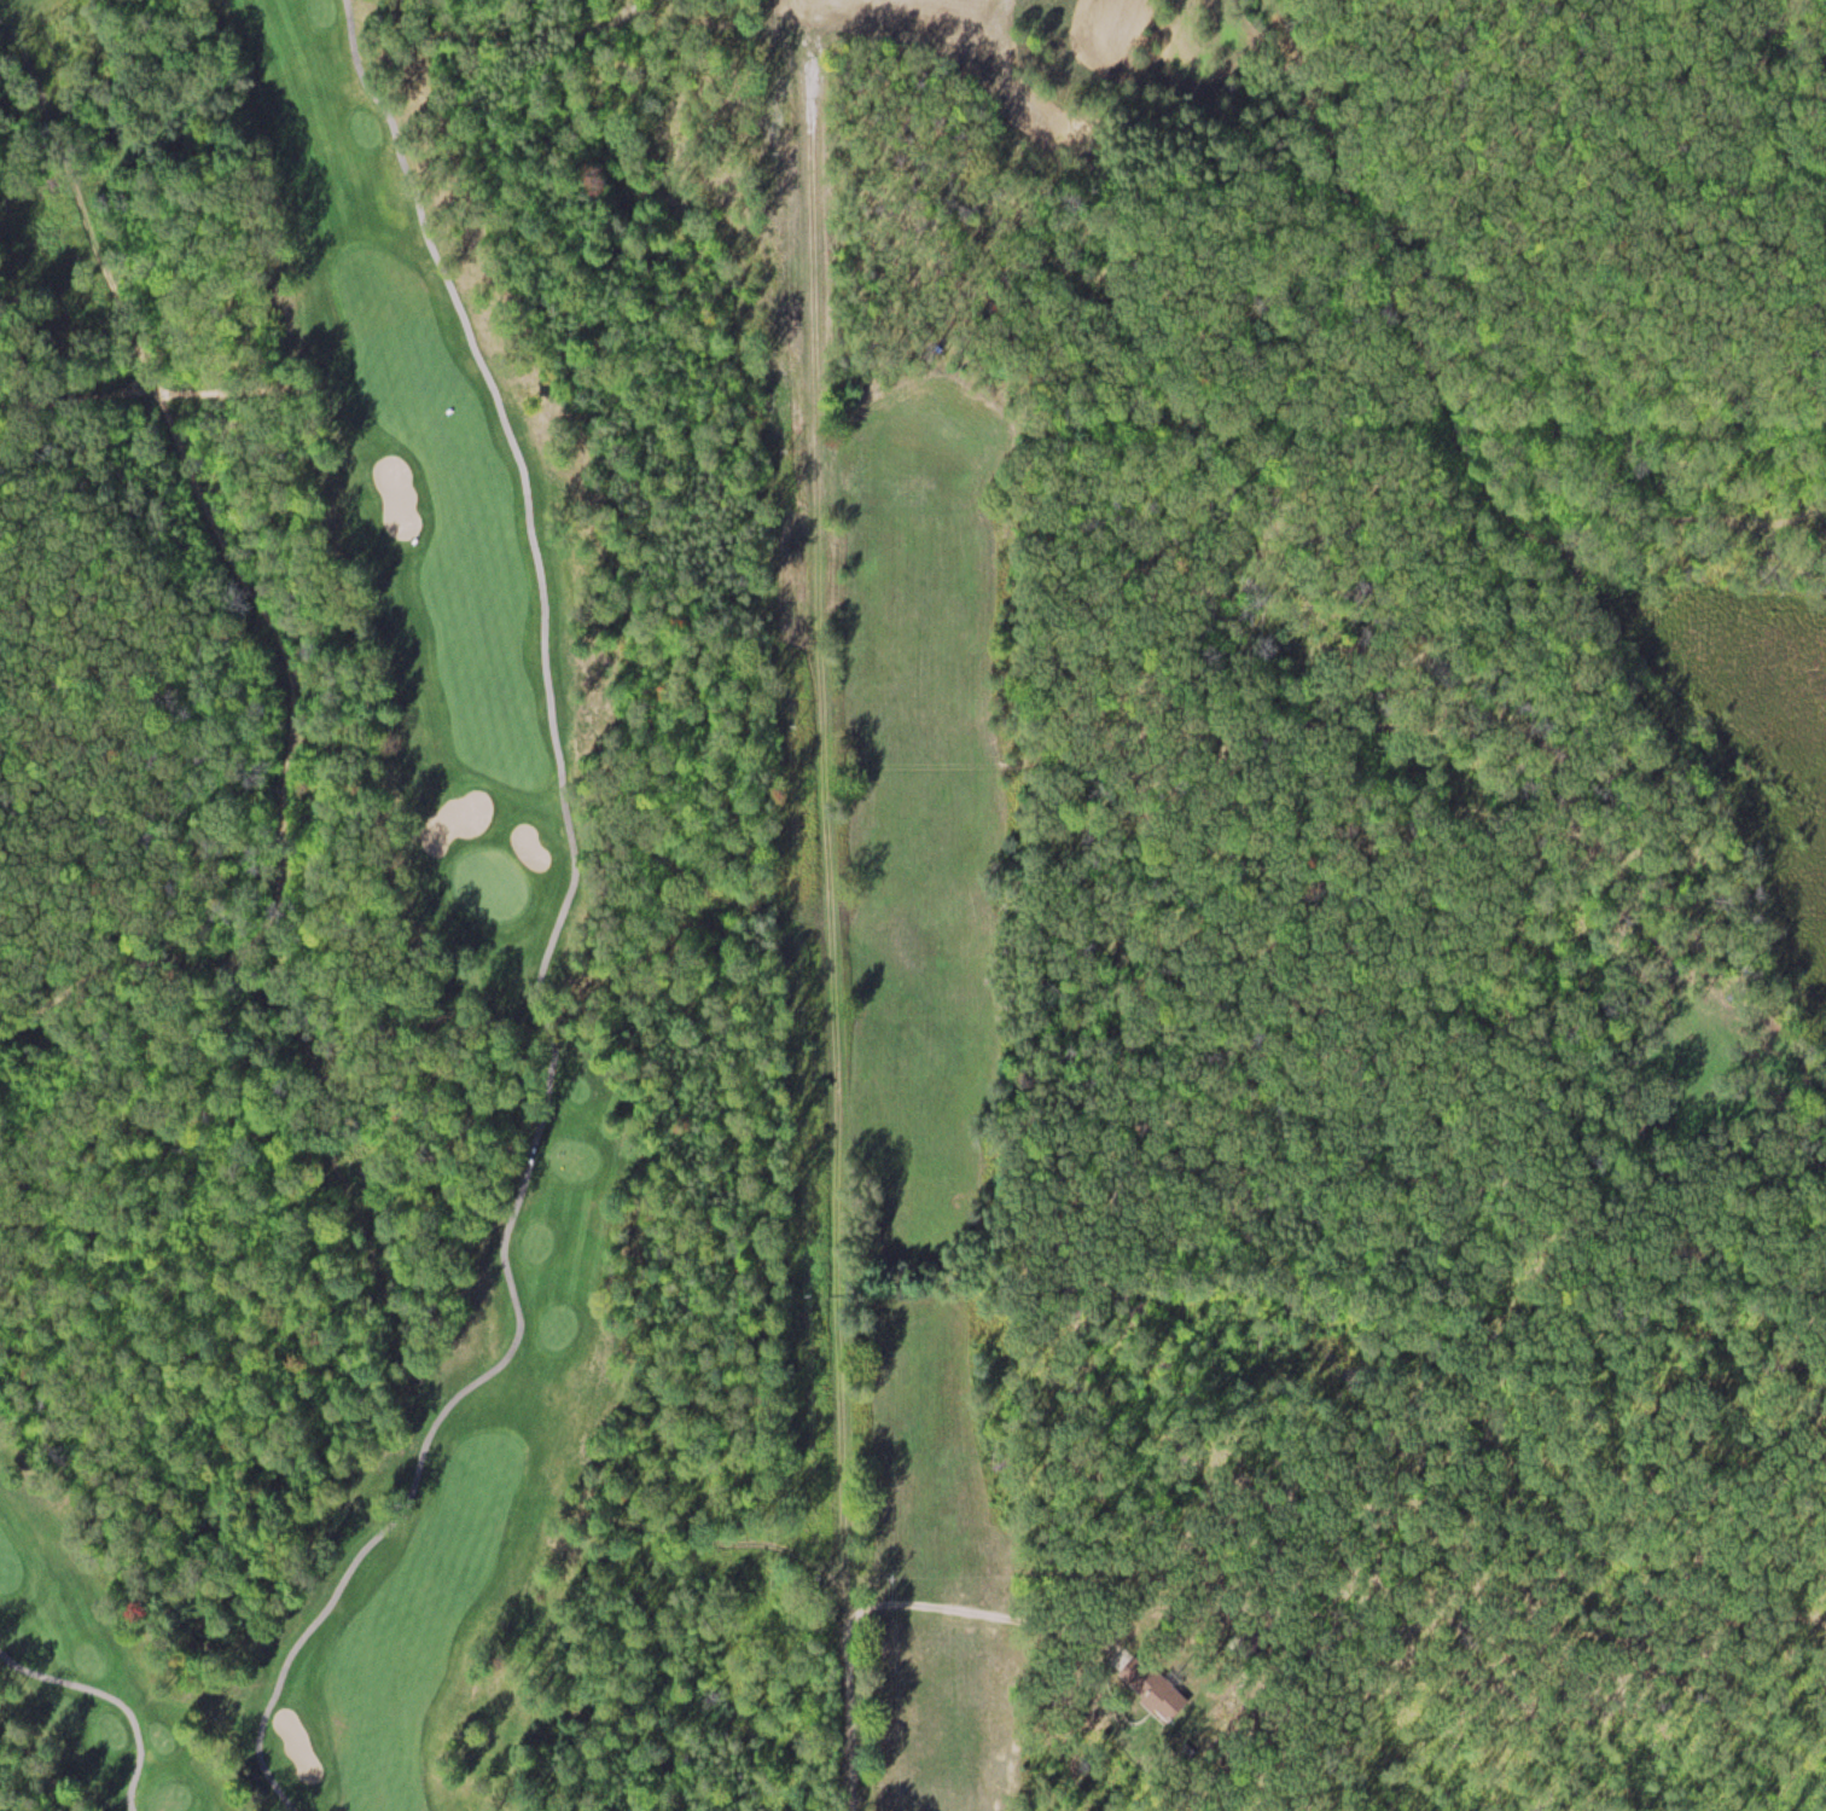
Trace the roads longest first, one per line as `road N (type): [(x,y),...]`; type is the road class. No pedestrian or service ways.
road 1 (residential): [(857,1810),(818,33)]

